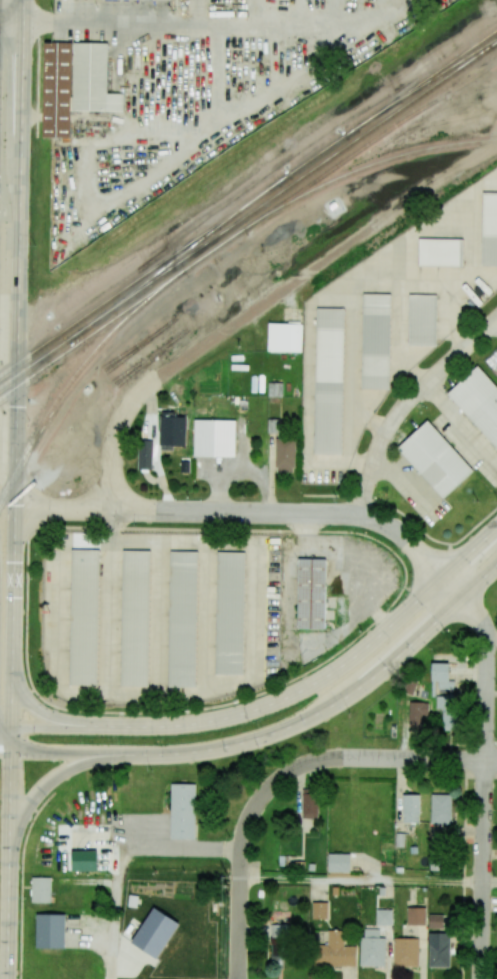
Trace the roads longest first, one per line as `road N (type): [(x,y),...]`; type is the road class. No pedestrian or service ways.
road 1 (secondary): [(5,978),(26,0)]
road 2 (secondary): [(496,530),(358,656),(269,706),(169,727),(0,727)]
road 3 (secondary): [(0,753),(211,752),(275,736),(374,682),(496,566)]
road 4 (residential): [(17,509),(355,516),(403,537),(442,581)]
road 5 (residential): [(482,978),(488,639),(442,581)]
road 6 (residential): [(239,978),(241,850),(250,819),(274,786),(315,763)]
road 7 (residential): [(355,516),(396,415),(496,319)]
road 8 (residential): [(0,20),(228,26)]
road 9 (residential): [(315,763),(496,761)]
road 10 (secondary): [(11,846),(42,790),(107,754)]

